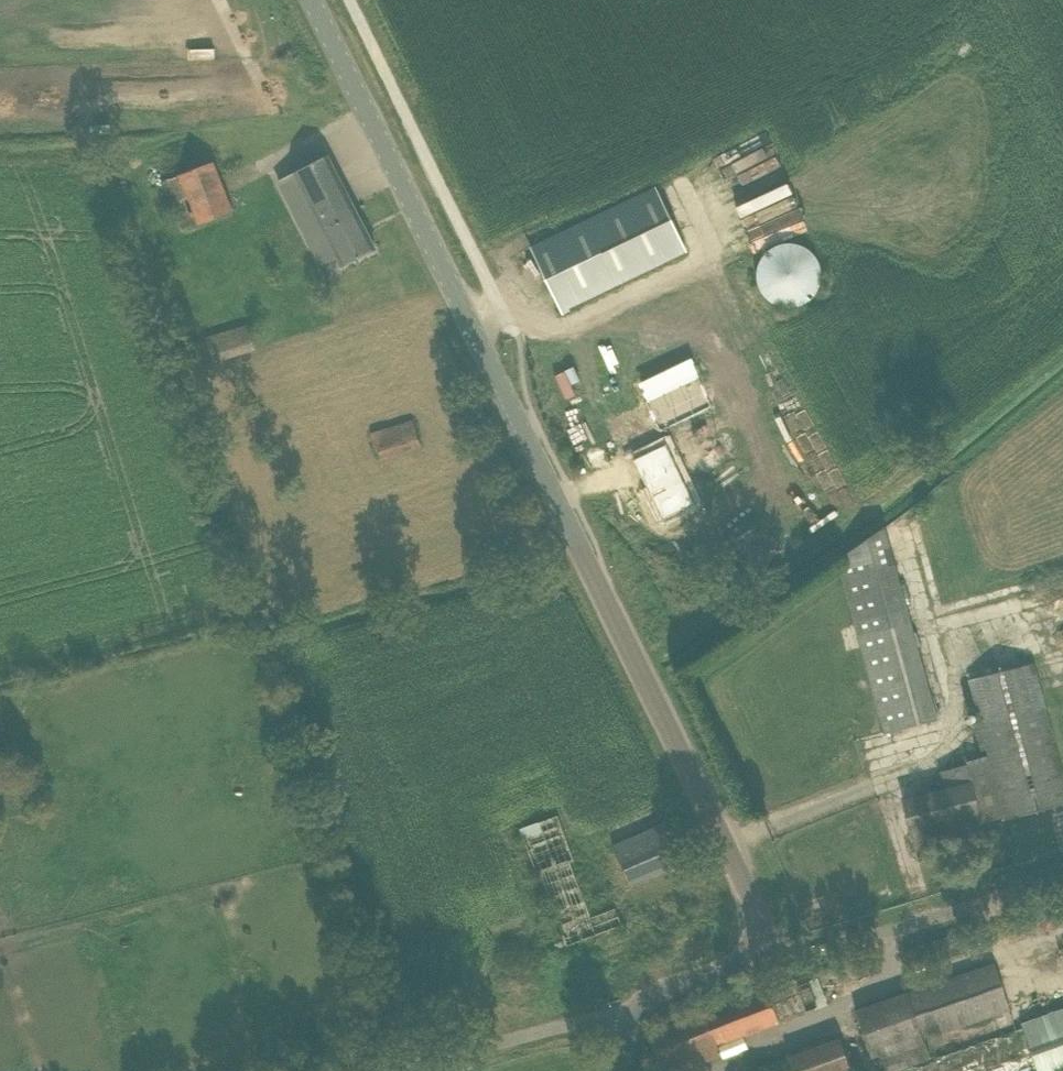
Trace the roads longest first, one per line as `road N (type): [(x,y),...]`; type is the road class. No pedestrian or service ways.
road 1 (tertiary): [(758,944),(760,913),(312,0)]
road 2 (unclassified): [(758,944),(791,960),(1062,876)]
road 3 (unclassified): [(404,1070),(633,1012)]
road 4 (tertiary): [(633,1012),(655,991),(739,963),(758,944)]

